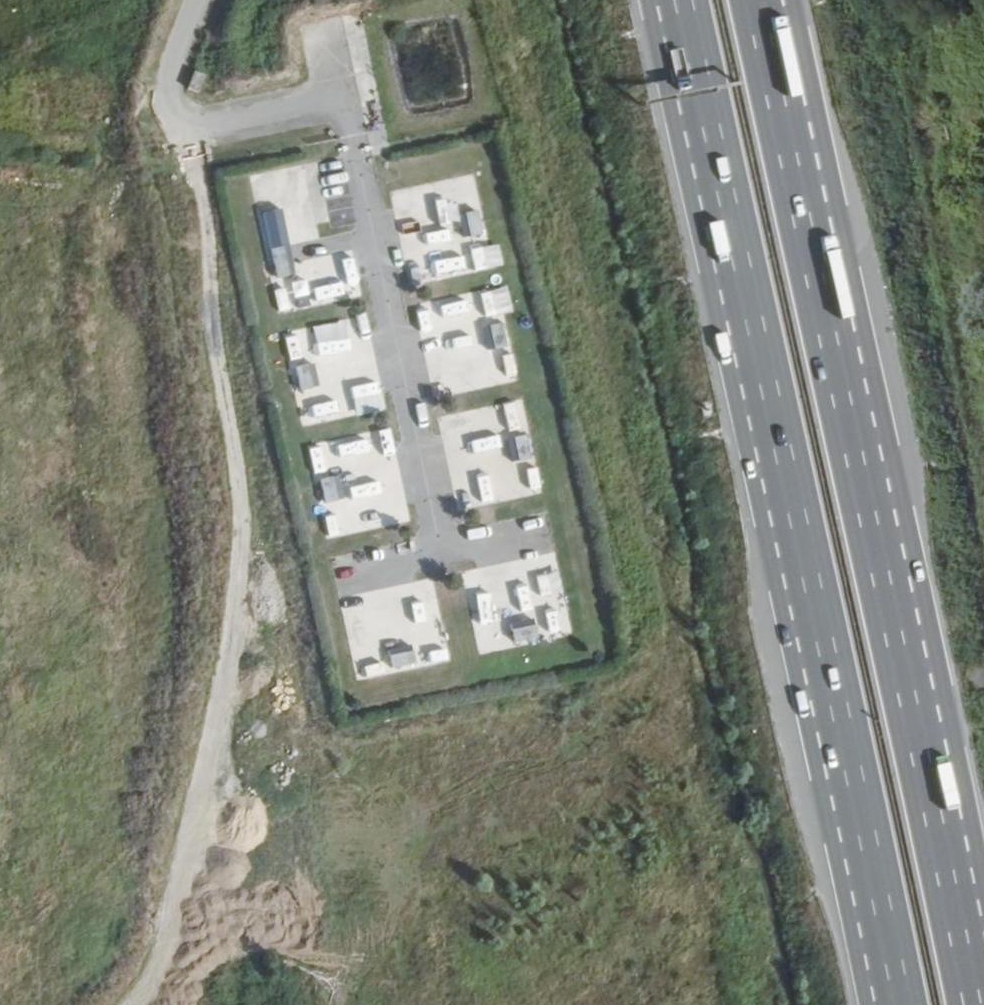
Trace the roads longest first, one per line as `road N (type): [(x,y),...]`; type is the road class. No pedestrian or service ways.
road 1 (motorway): [(675,0),(899,1004)]
road 2 (motorway): [(976,1004),(763,0)]

